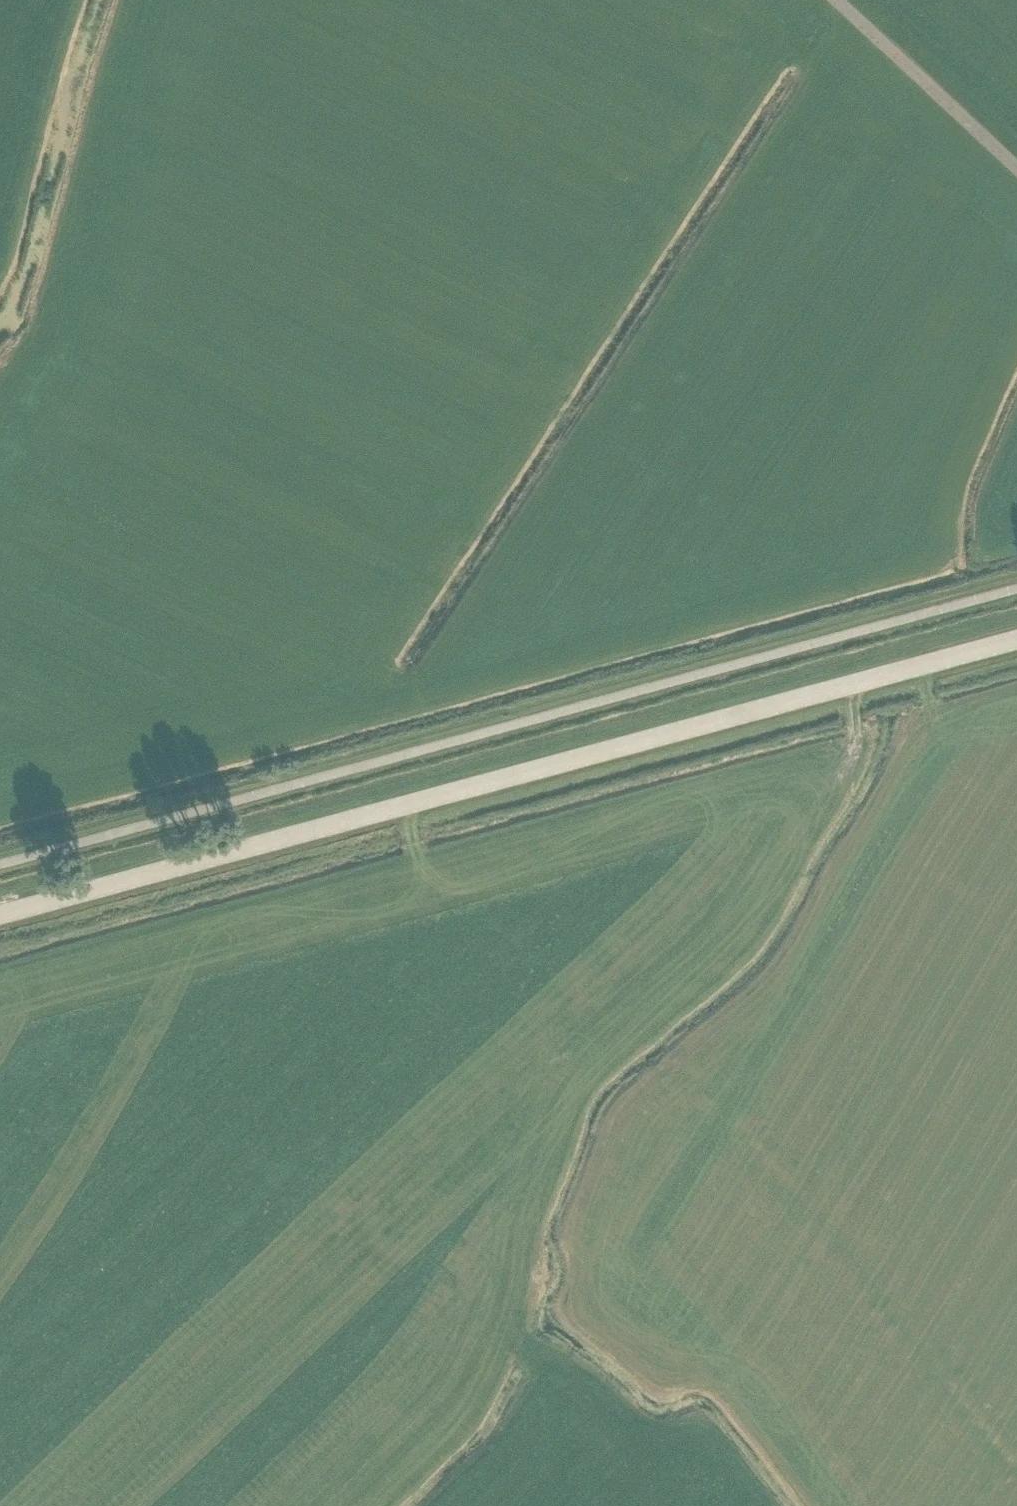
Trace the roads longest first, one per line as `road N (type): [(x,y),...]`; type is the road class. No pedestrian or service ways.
road 1 (tertiary): [(0,916),(1016,640)]
road 2 (track): [(1016,176),(834,0)]

